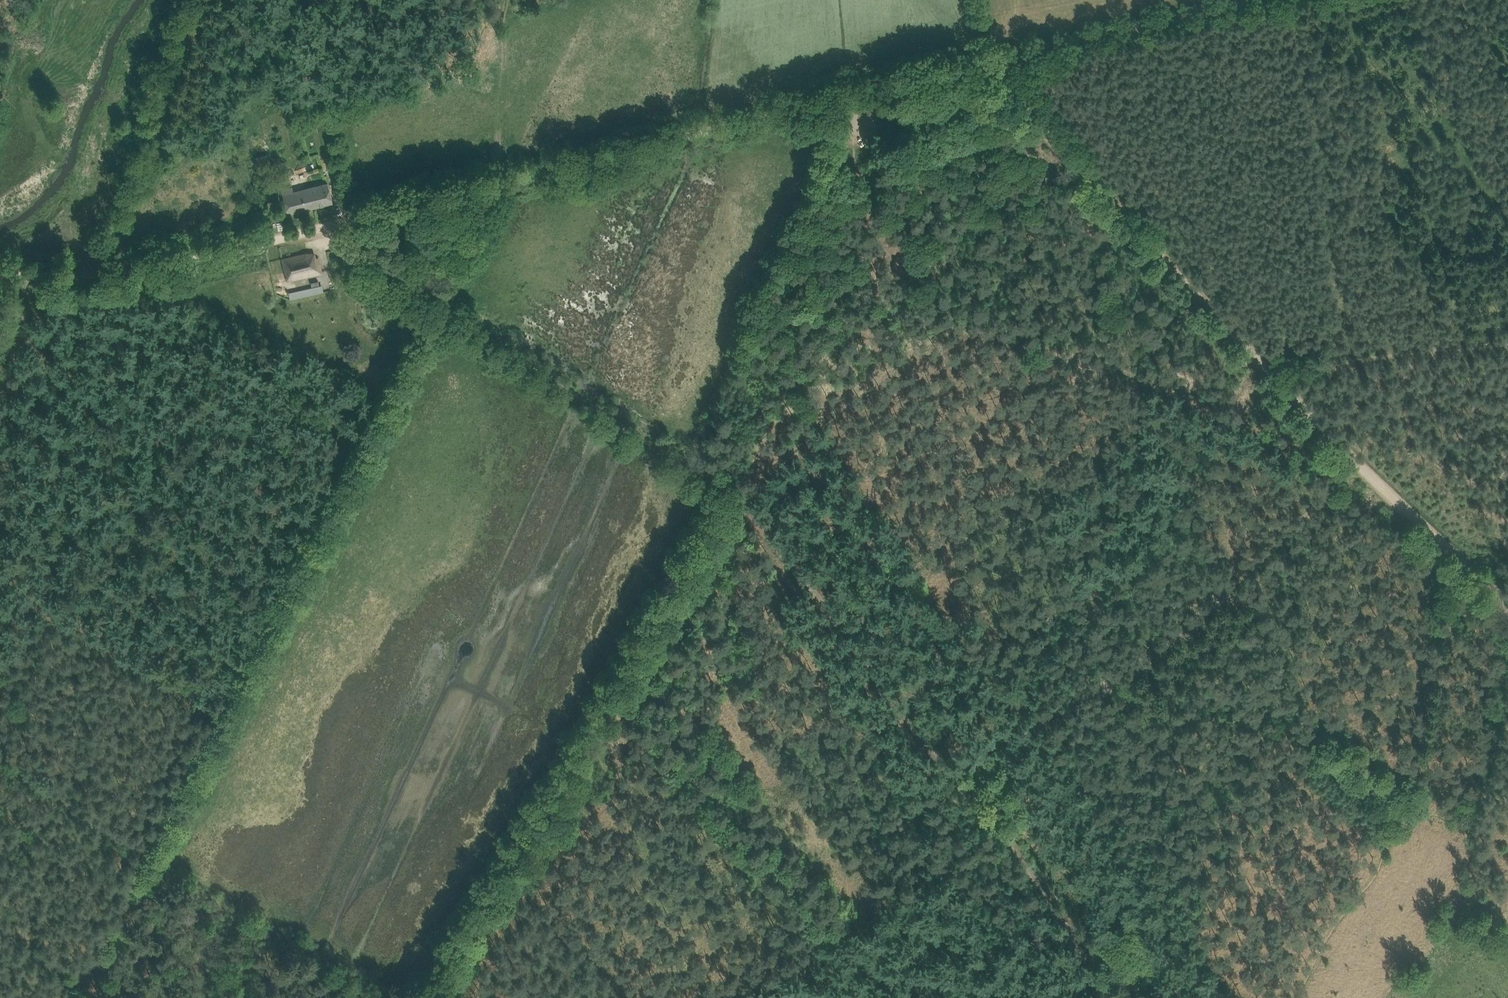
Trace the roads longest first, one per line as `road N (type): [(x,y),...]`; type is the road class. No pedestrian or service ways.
road 1 (track): [(1149,657),(1354,474),(1144,380),(970,328),(928,333),(887,355)]
road 2 (track): [(993,61),(996,75),(1361,467),(1507,610)]
road 3 (track): [(736,503),(426,997)]
road 4 (track): [(331,226),(852,96)]
road 5 (track): [(736,503),(331,226)]
road 6 (track): [(614,743),(677,778),(857,997)]
road 7 (track): [(954,771),(736,503)]
road 8 (track): [(1176,997),(1152,969),(1098,963),(1051,903),(980,781),(954,771)]
road 9 (track): [(1149,657),(1362,884)]
road 10 (track): [(1362,884),(1418,813),(1472,826),(1507,705)]
road 11 (track): [(852,96),(887,355)]
road 12 (track): [(993,61),(1241,0)]
road 13 (track): [(90,274),(331,226)]
road 14 (track): [(1274,373),(1507,349)]
road 15 (track): [(954,771),(1149,657)]
road 16 (track): [(887,355),(736,503)]
road 17 (track): [(852,96),(993,61)]
road 18 (track): [(623,997),(531,898)]
road 19 (track): [(152,862),(95,982)]
road 20 (track): [(1297,997),(1362,884)]

